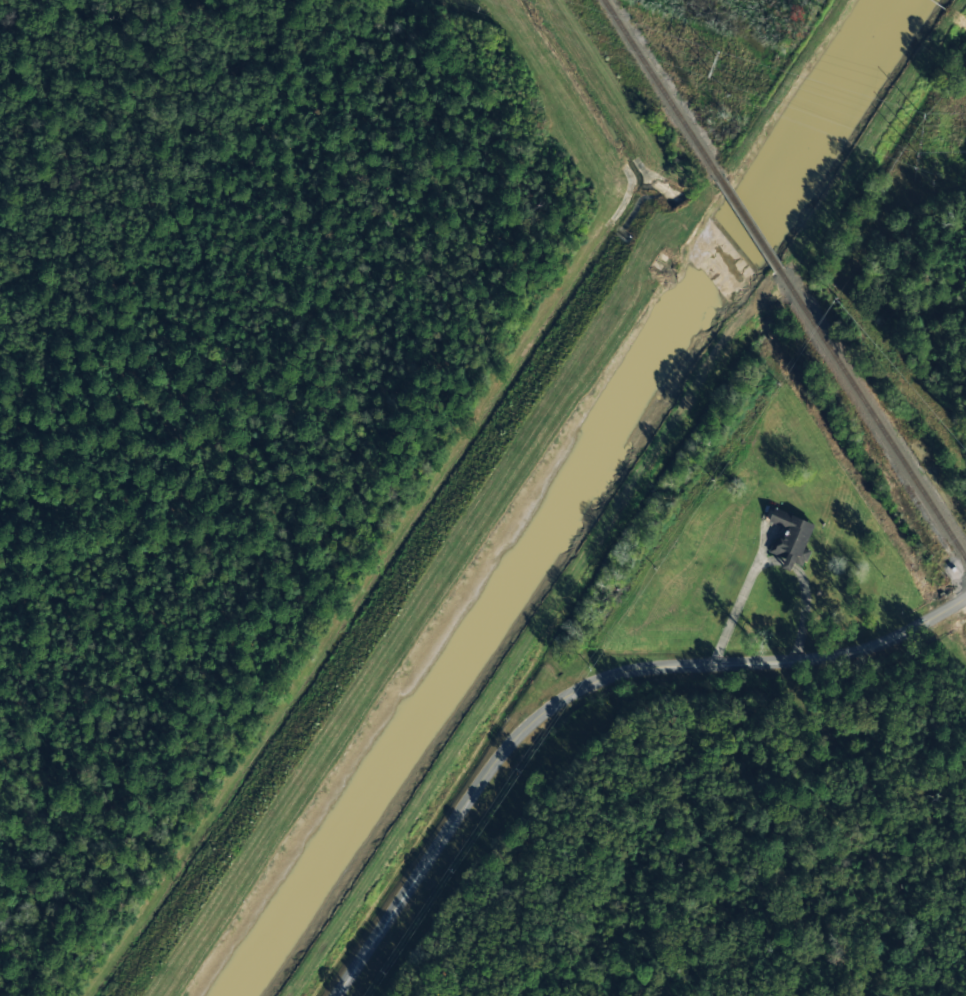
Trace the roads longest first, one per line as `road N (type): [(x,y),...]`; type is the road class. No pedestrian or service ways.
road 1 (tertiary): [(965,596),(856,652),(636,671),(573,695),(506,748),(337,995)]

